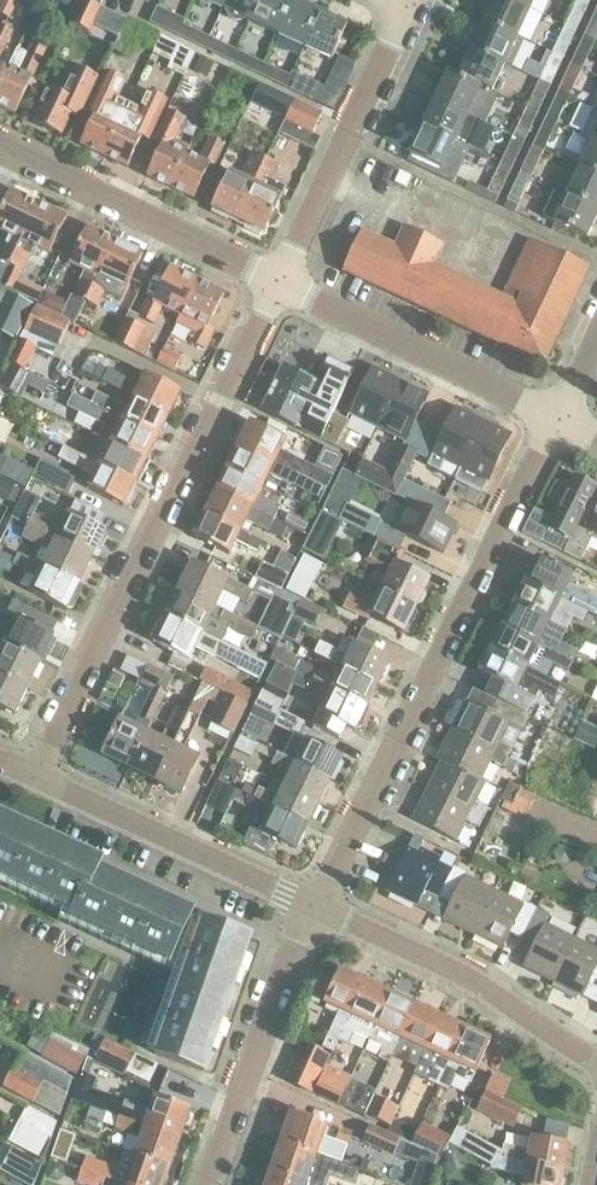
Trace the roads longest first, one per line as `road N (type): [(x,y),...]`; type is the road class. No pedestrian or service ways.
road 1 (residential): [(37,778),(281,283)]
road 2 (residential): [(313,907),(558,419)]
road 3 (residential): [(596,1060),(485,989),(313,907)]
road 4 (residential): [(281,283),(0,148)]
road 5 (residential): [(558,419),(281,283)]
road 6 (residential): [(281,283),(411,4)]
road 7 (residential): [(313,907),(37,778)]
road 8 (residential): [(216,1184),(313,907)]

